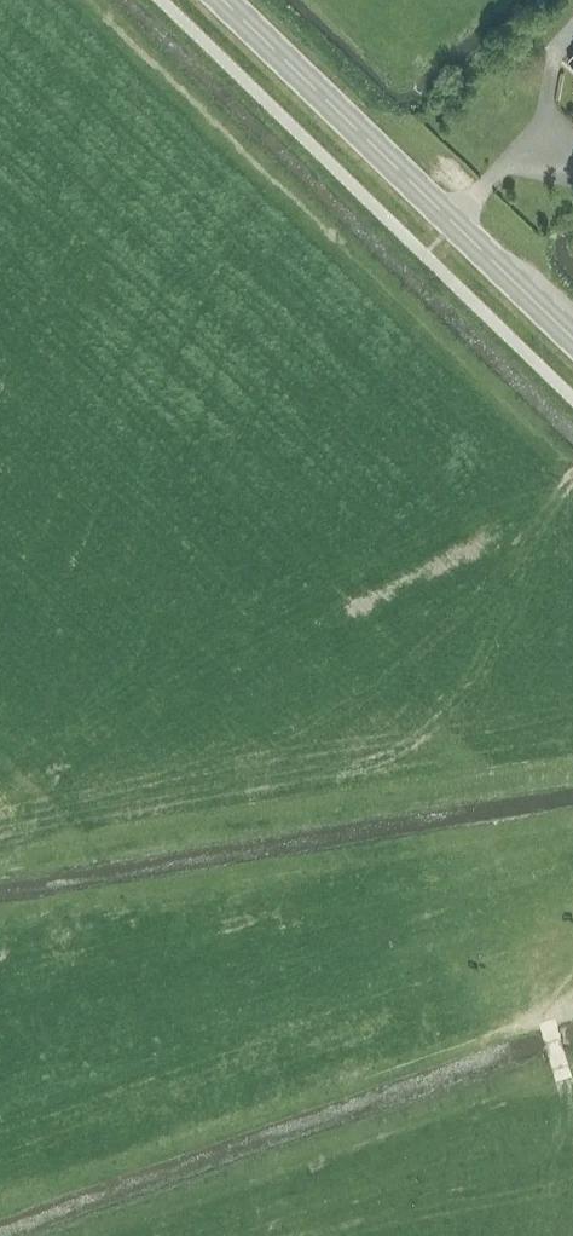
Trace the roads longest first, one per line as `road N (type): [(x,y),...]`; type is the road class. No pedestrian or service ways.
road 1 (primary): [(572,338),(223,0)]

